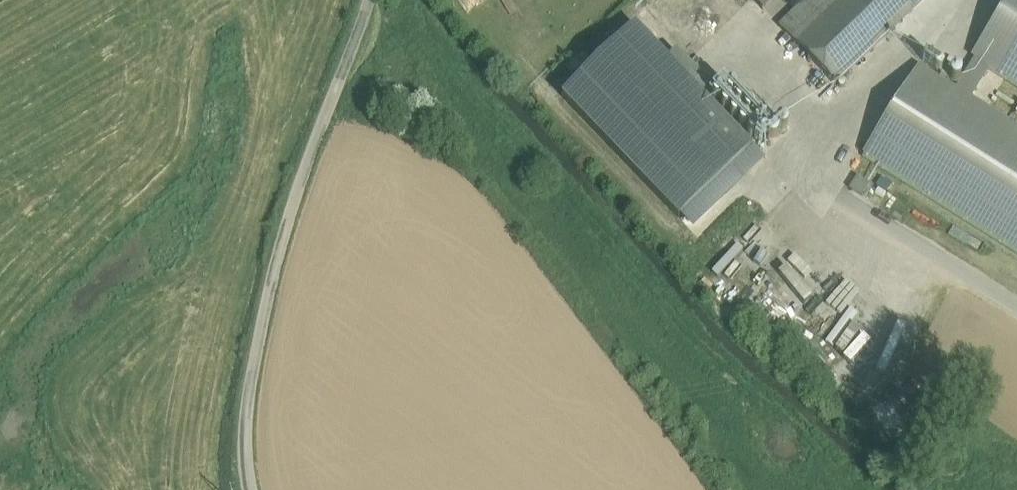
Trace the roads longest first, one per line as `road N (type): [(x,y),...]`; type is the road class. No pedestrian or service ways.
road 1 (residential): [(247,489),(240,433),(288,220),(365,0)]
road 2 (track): [(959,0),(773,244)]
road 3 (track): [(704,21),(828,171)]

